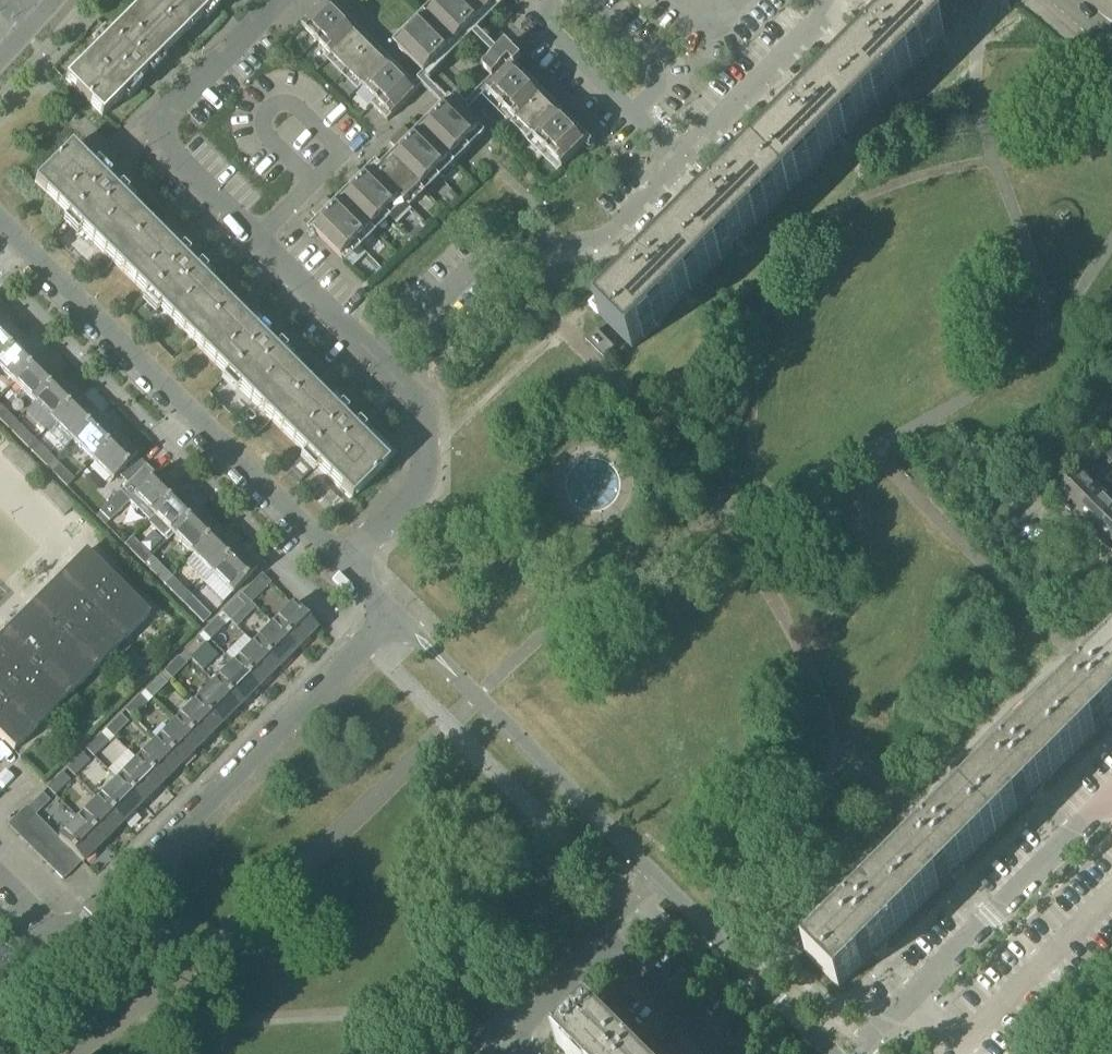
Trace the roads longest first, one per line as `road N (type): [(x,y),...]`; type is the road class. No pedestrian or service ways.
road 1 (residential): [(61,934),(392,616),(343,565)]
road 2 (residential): [(343,565),(0,222)]
road 3 (residential): [(375,361),(478,258),(608,235),(679,160)]
road 4 (residential): [(256,240),(151,133),(284,0)]
road 5 (residential): [(343,565),(425,480),(427,422),(375,361)]
road 6 (residential): [(679,160),(536,20),(557,0)]
road 7 (residential): [(679,160),(832,8),(831,0)]
road 8 (residential): [(307,186),(266,146),(254,122),(276,99),(289,101),(343,150)]
road 9 (residential): [(375,361),(256,240)]
road 10 (residential): [(718,1053),(606,946)]
road 11 (residential): [(523,1053),(517,1040),(526,1022),(606,946)]
road 12 (residential): [(1111,584),(1016,491)]

